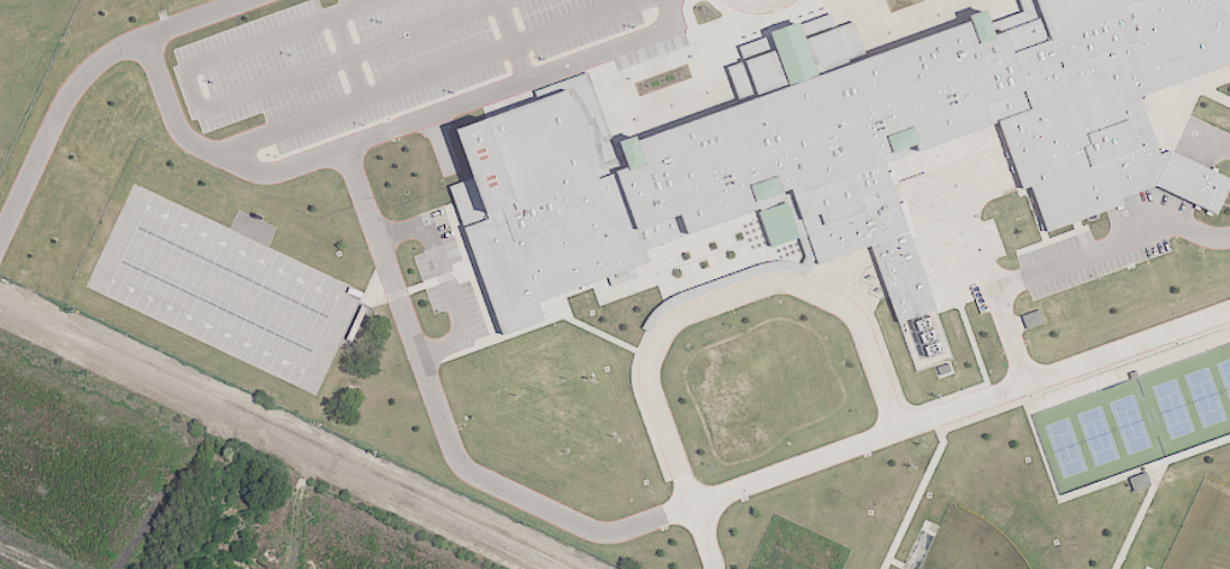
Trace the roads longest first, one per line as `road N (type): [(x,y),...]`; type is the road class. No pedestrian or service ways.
road 1 (tertiary): [(560,568),(0,303)]

